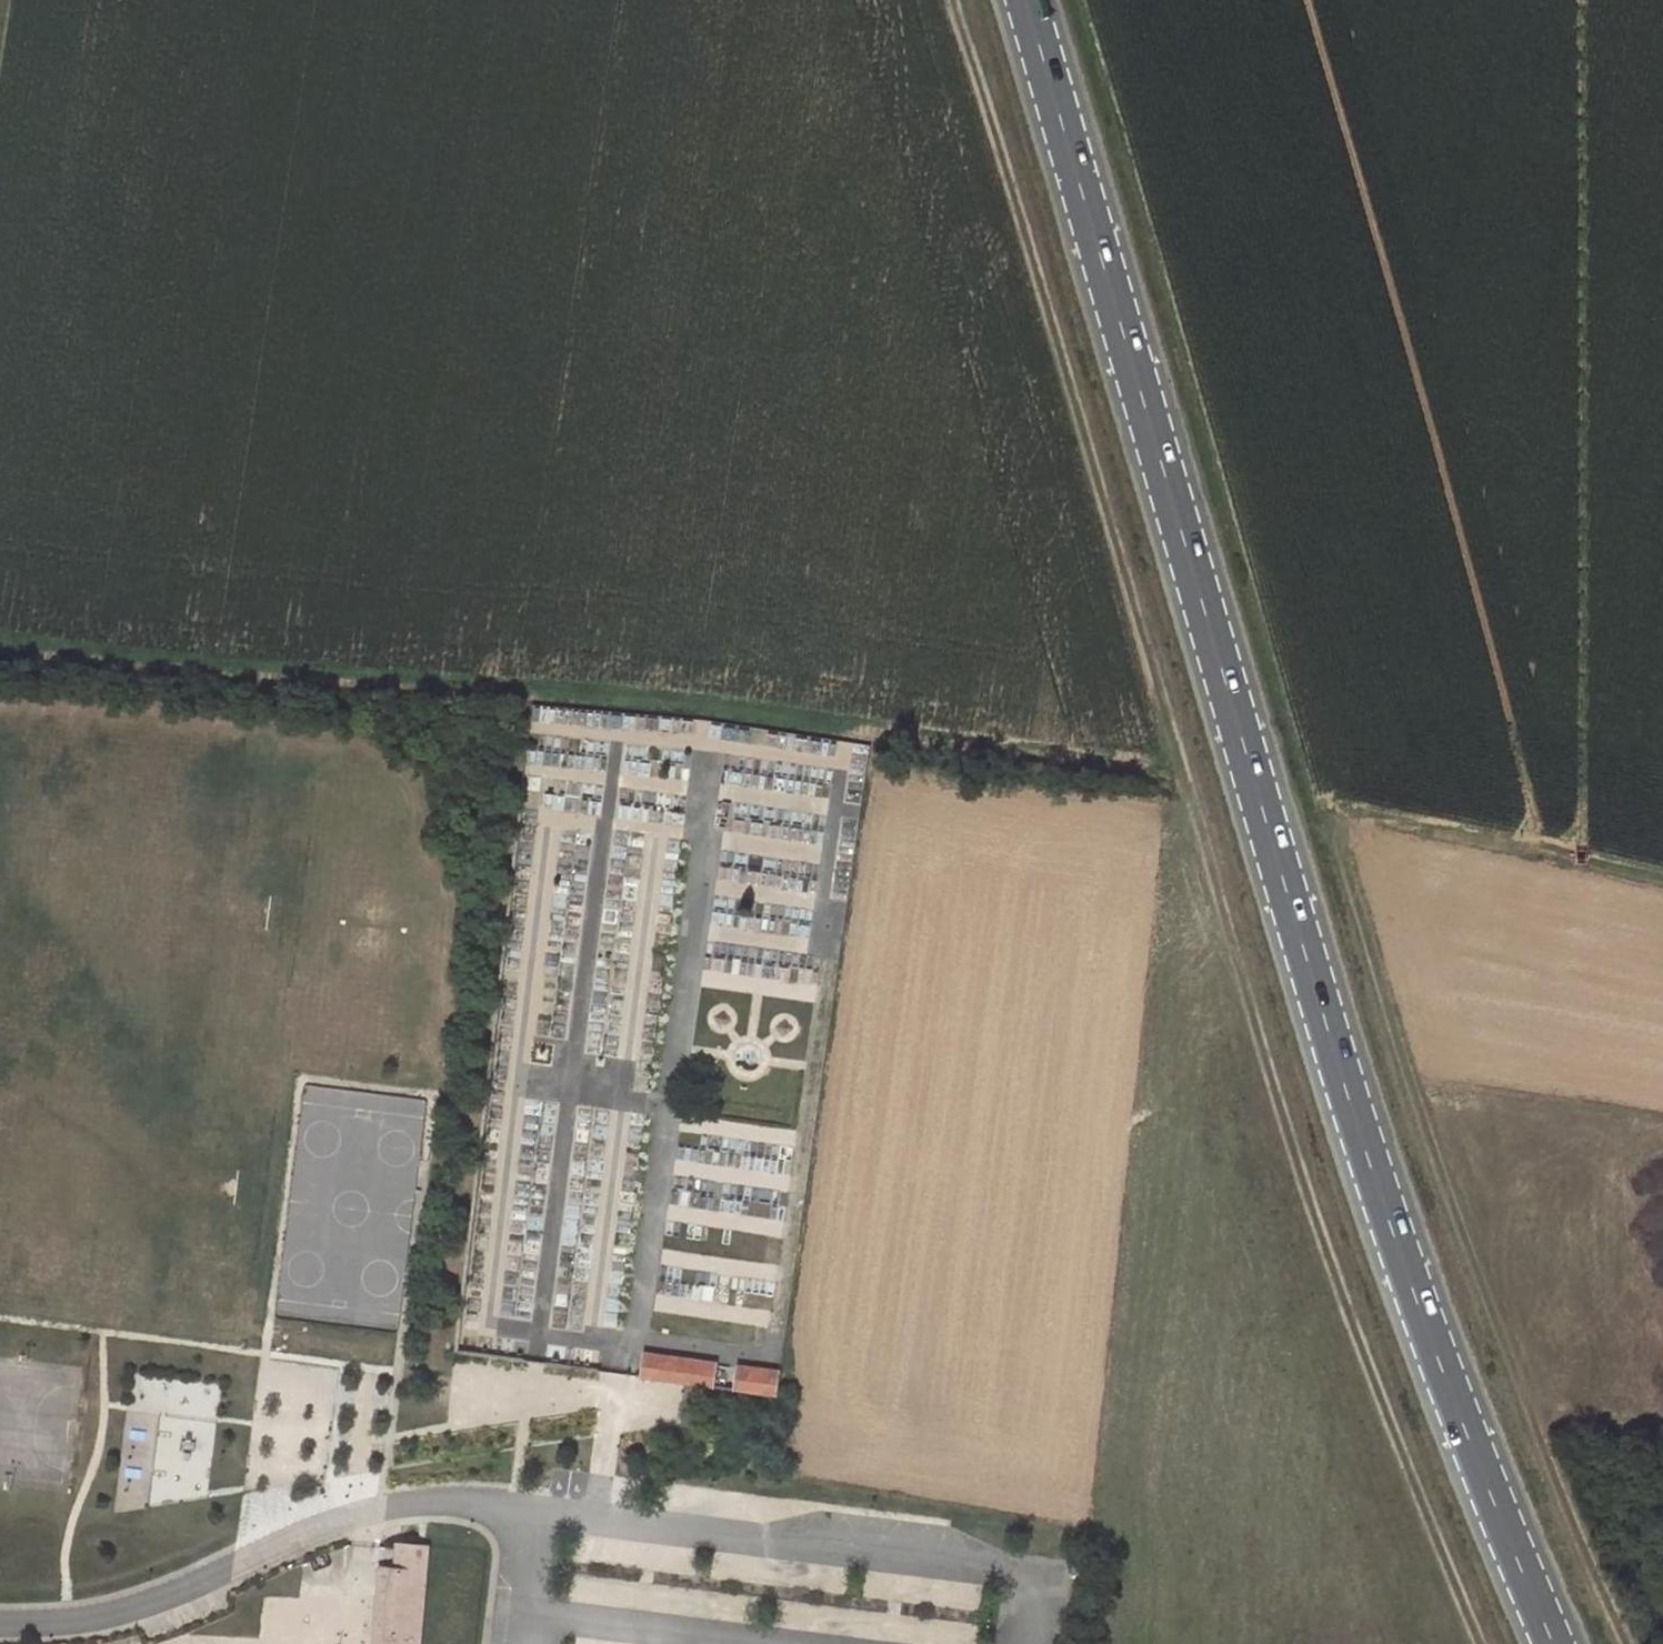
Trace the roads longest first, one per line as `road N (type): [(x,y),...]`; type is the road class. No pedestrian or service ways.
road 1 (secondary): [(1556,1643),(1420,1309),(1027,0)]
road 2 (residential): [(0,1621),(66,1624),(119,1615),(330,1521),(448,1502),(596,1519)]

